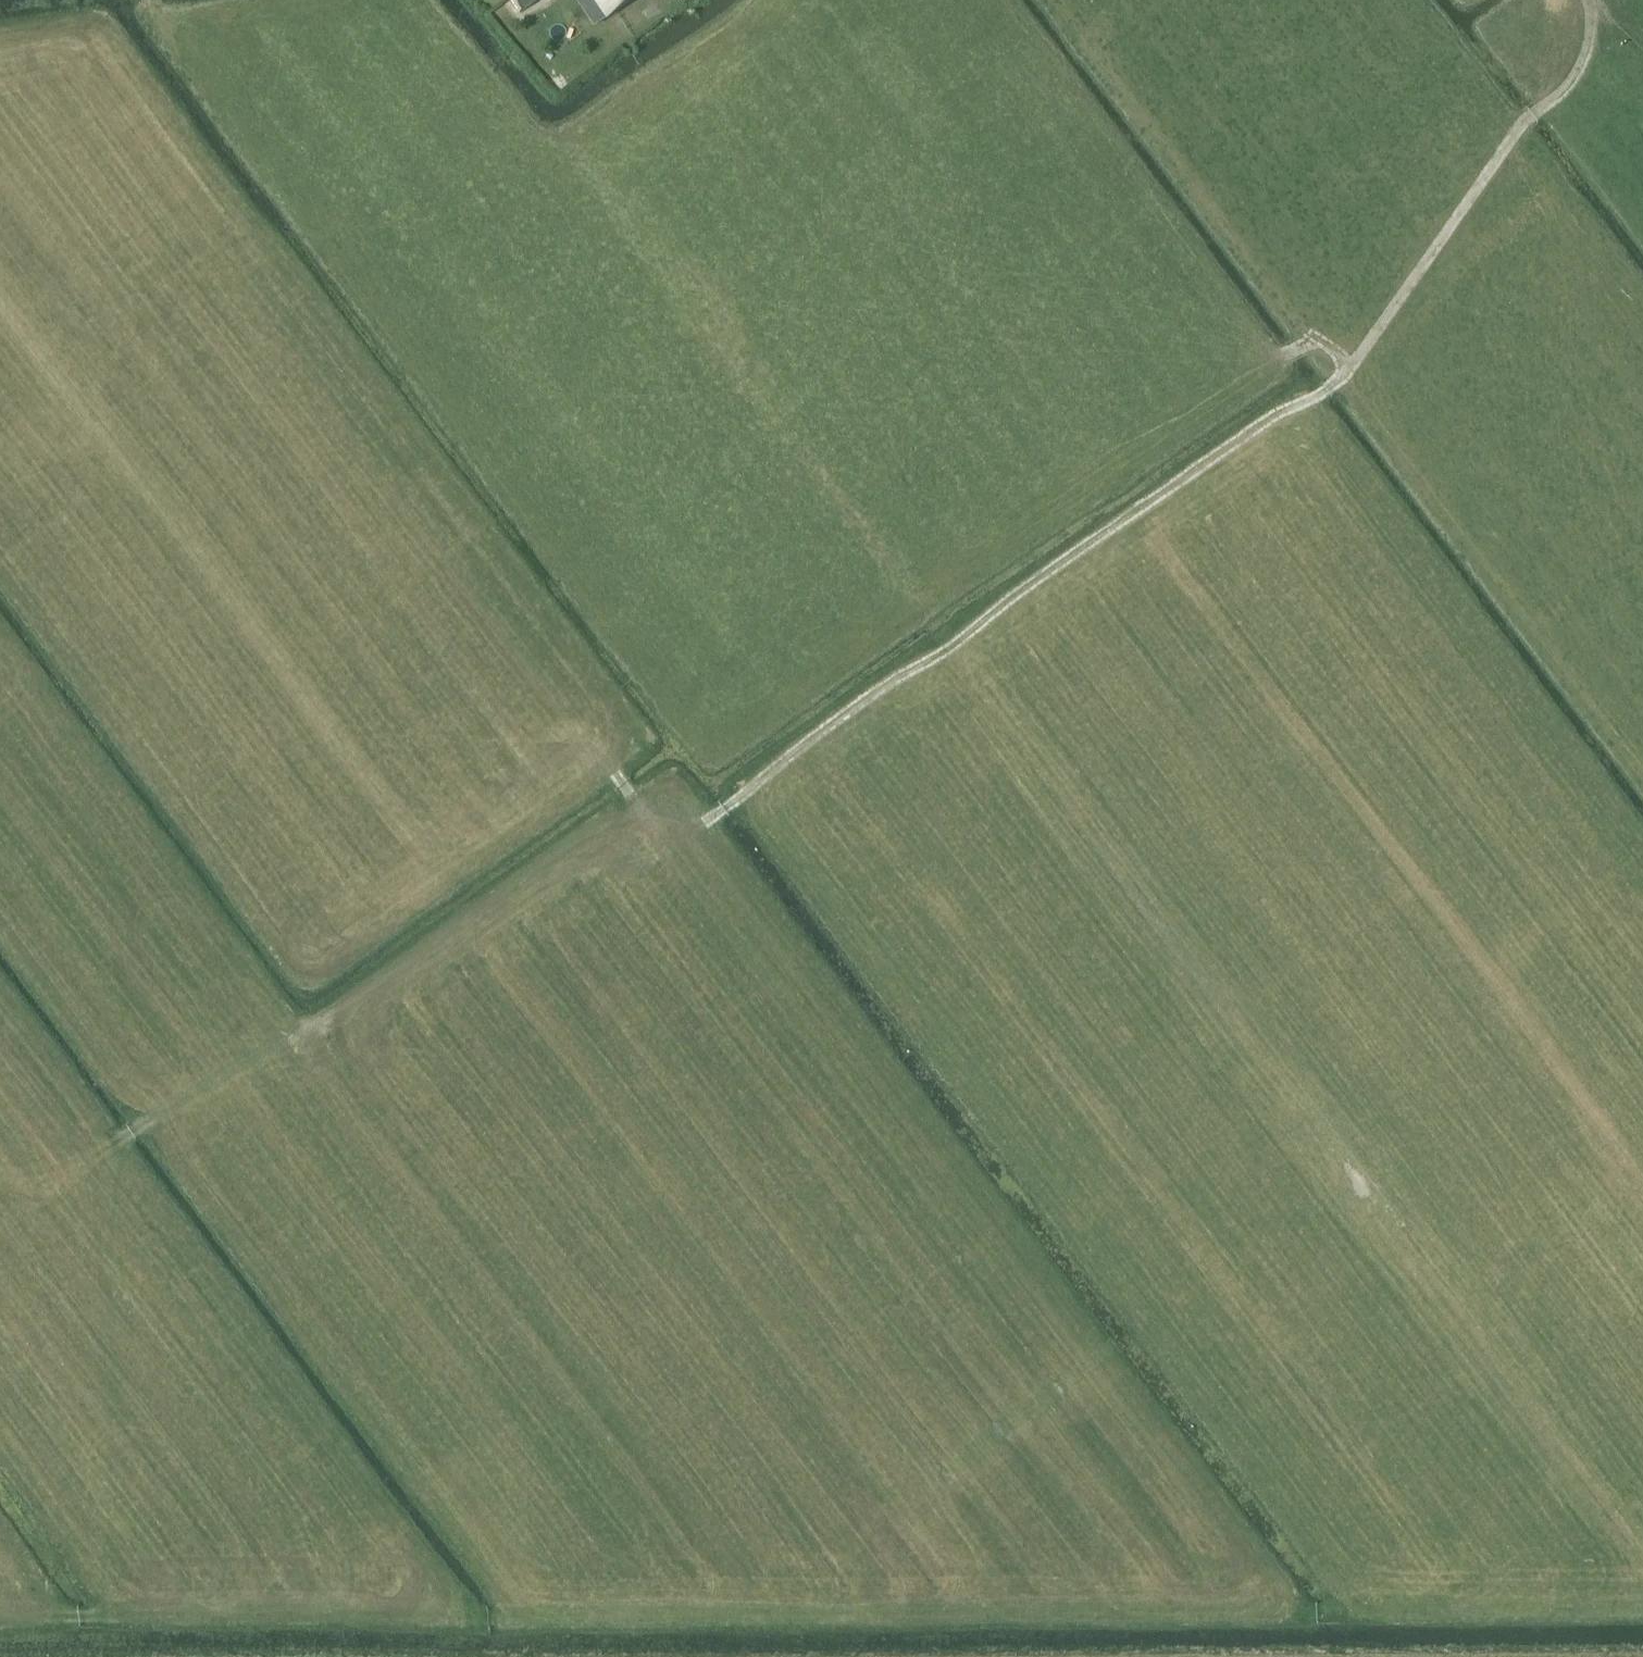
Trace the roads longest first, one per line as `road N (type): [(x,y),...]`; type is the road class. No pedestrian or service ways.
road 1 (track): [(1130,0),(1102,30),(1105,69),(1293,319),(1342,357),(1342,376),(1088,543),(939,655),(895,677),(704,822)]

